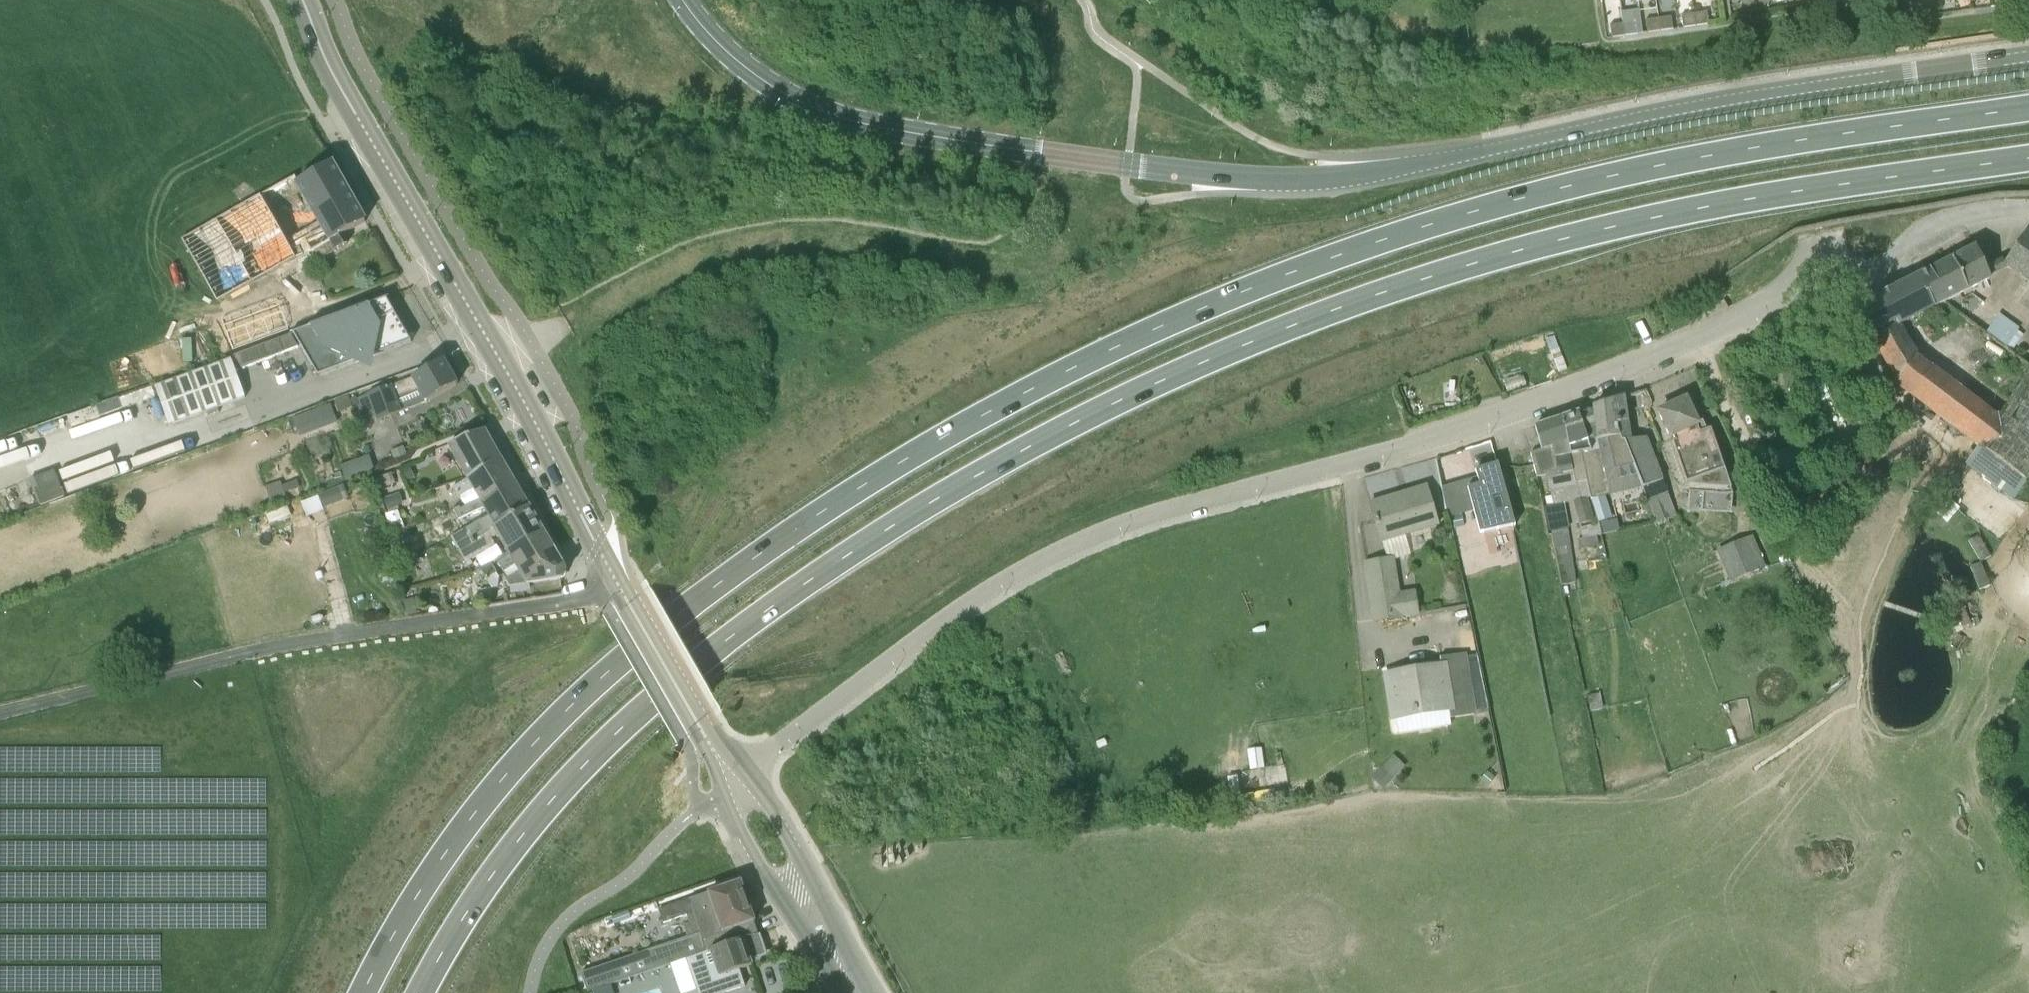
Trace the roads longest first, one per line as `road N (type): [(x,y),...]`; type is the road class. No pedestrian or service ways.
road 1 (trunk): [(2028,107),(1628,171),(1431,223),(1335,252),(1148,328),(1012,395),(771,541),(597,675),(453,836),(362,992)]
road 2 (trunk): [(420,992),(483,884),(616,727),(731,630),(962,478),(1245,342),(1424,277),(1749,199),(2028,158)]
road 3 (residential): [(734,783),(949,615),(1069,547),(1147,515),(1460,430),(1767,309),(1894,254),(1935,225),(2028,206)]
road 4 (tertiary): [(681,0),(749,67),(853,121),(1247,178),(1384,171)]
road 5 (tertiary): [(2028,51),(1713,98),(1384,171)]
road 6 (secondary): [(501,362),(734,783)]
road 7 (secondary): [(501,362),(337,81),(303,0)]

